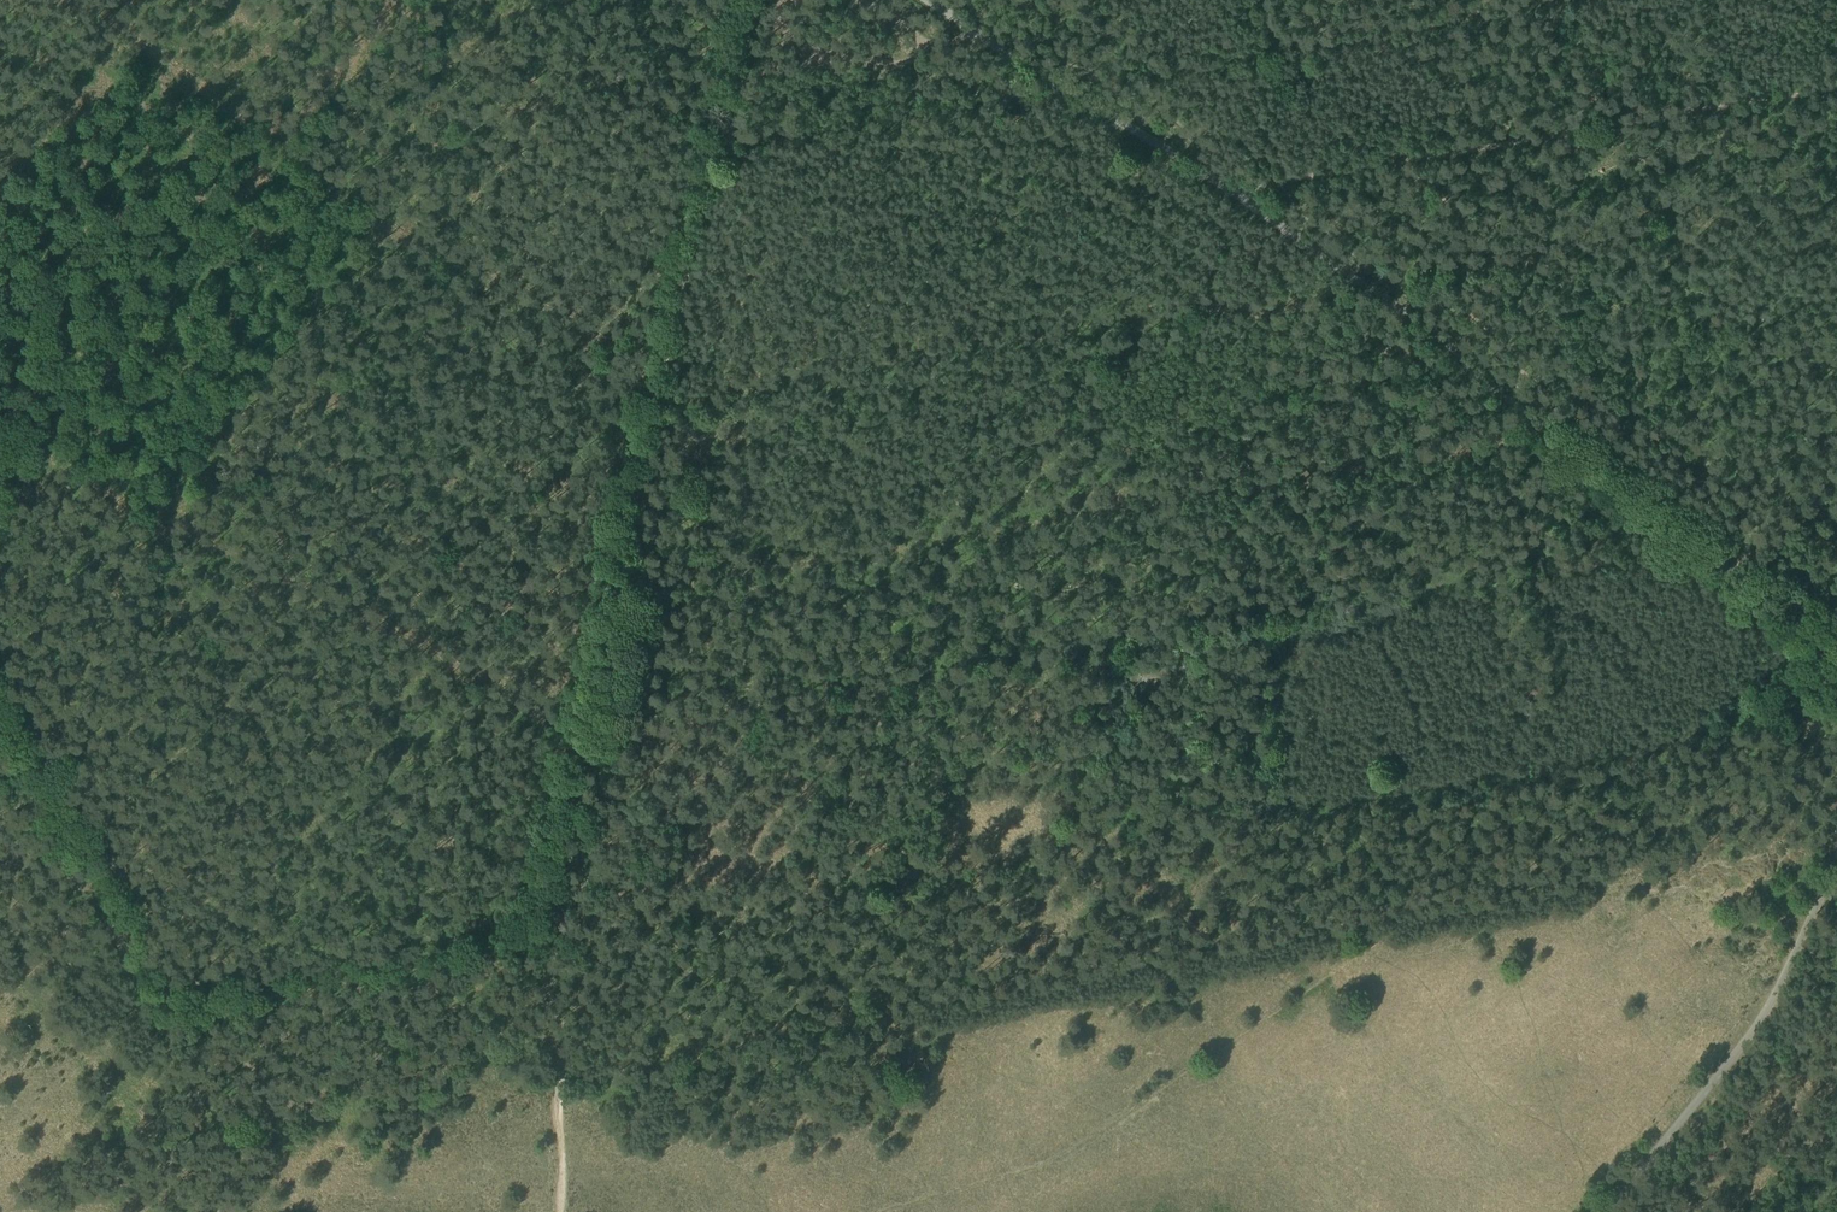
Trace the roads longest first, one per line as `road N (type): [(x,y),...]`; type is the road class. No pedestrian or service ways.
road 1 (track): [(1836,649),(1435,332),(1209,176),(971,28)]
road 2 (track): [(1421,155),(1836,87)]
road 3 (track): [(1613,1211),(1764,1010),(1836,860)]
road 4 (track): [(1289,179),(1421,155)]

